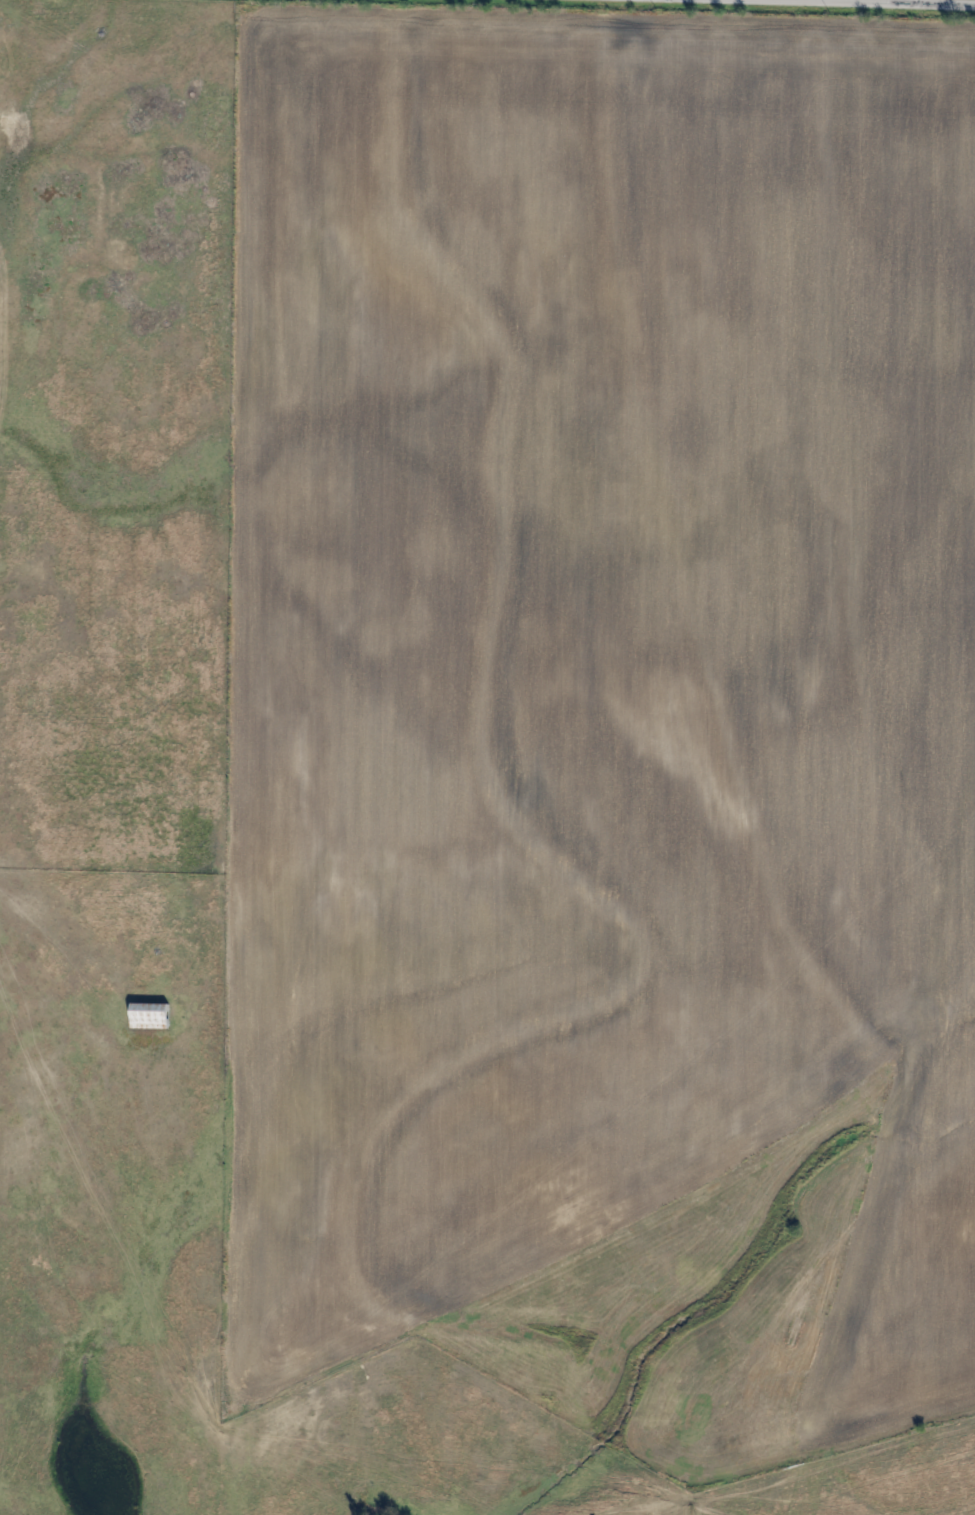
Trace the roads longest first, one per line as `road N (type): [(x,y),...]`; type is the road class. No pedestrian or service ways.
road 1 (residential): [(974,8),(666,0)]

